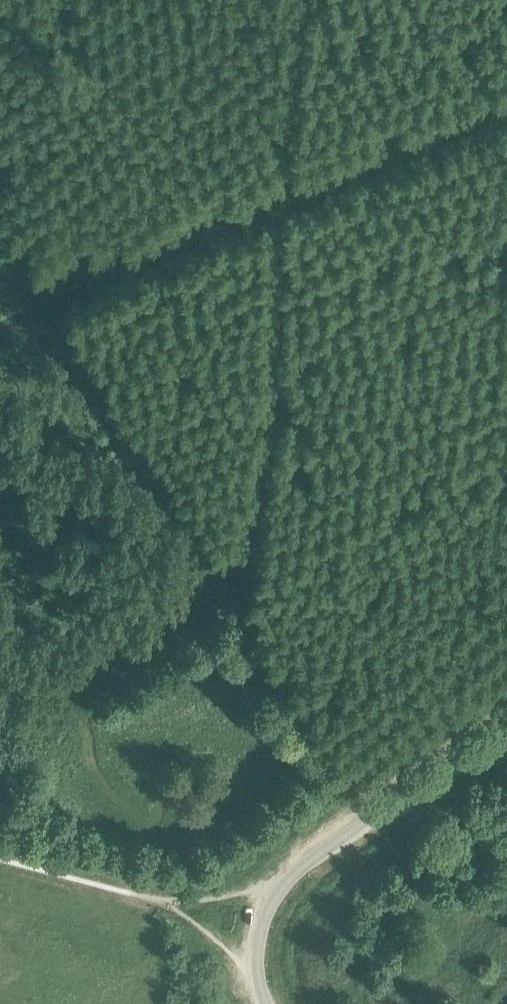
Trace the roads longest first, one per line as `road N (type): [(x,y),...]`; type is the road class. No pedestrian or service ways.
road 1 (track): [(0,295),(506,79)]
road 2 (unclassified): [(266,1003),(256,950),(279,891),(506,720)]

